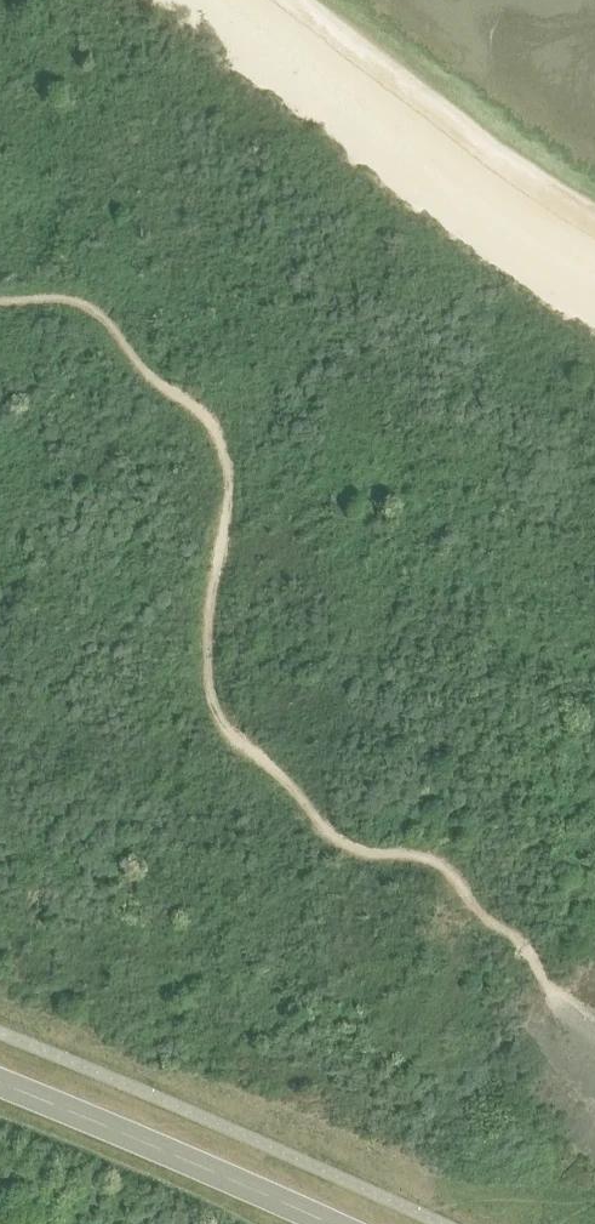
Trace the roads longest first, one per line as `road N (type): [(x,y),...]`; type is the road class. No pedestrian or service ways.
road 1 (tertiary): [(332,1223),(0,1082)]

